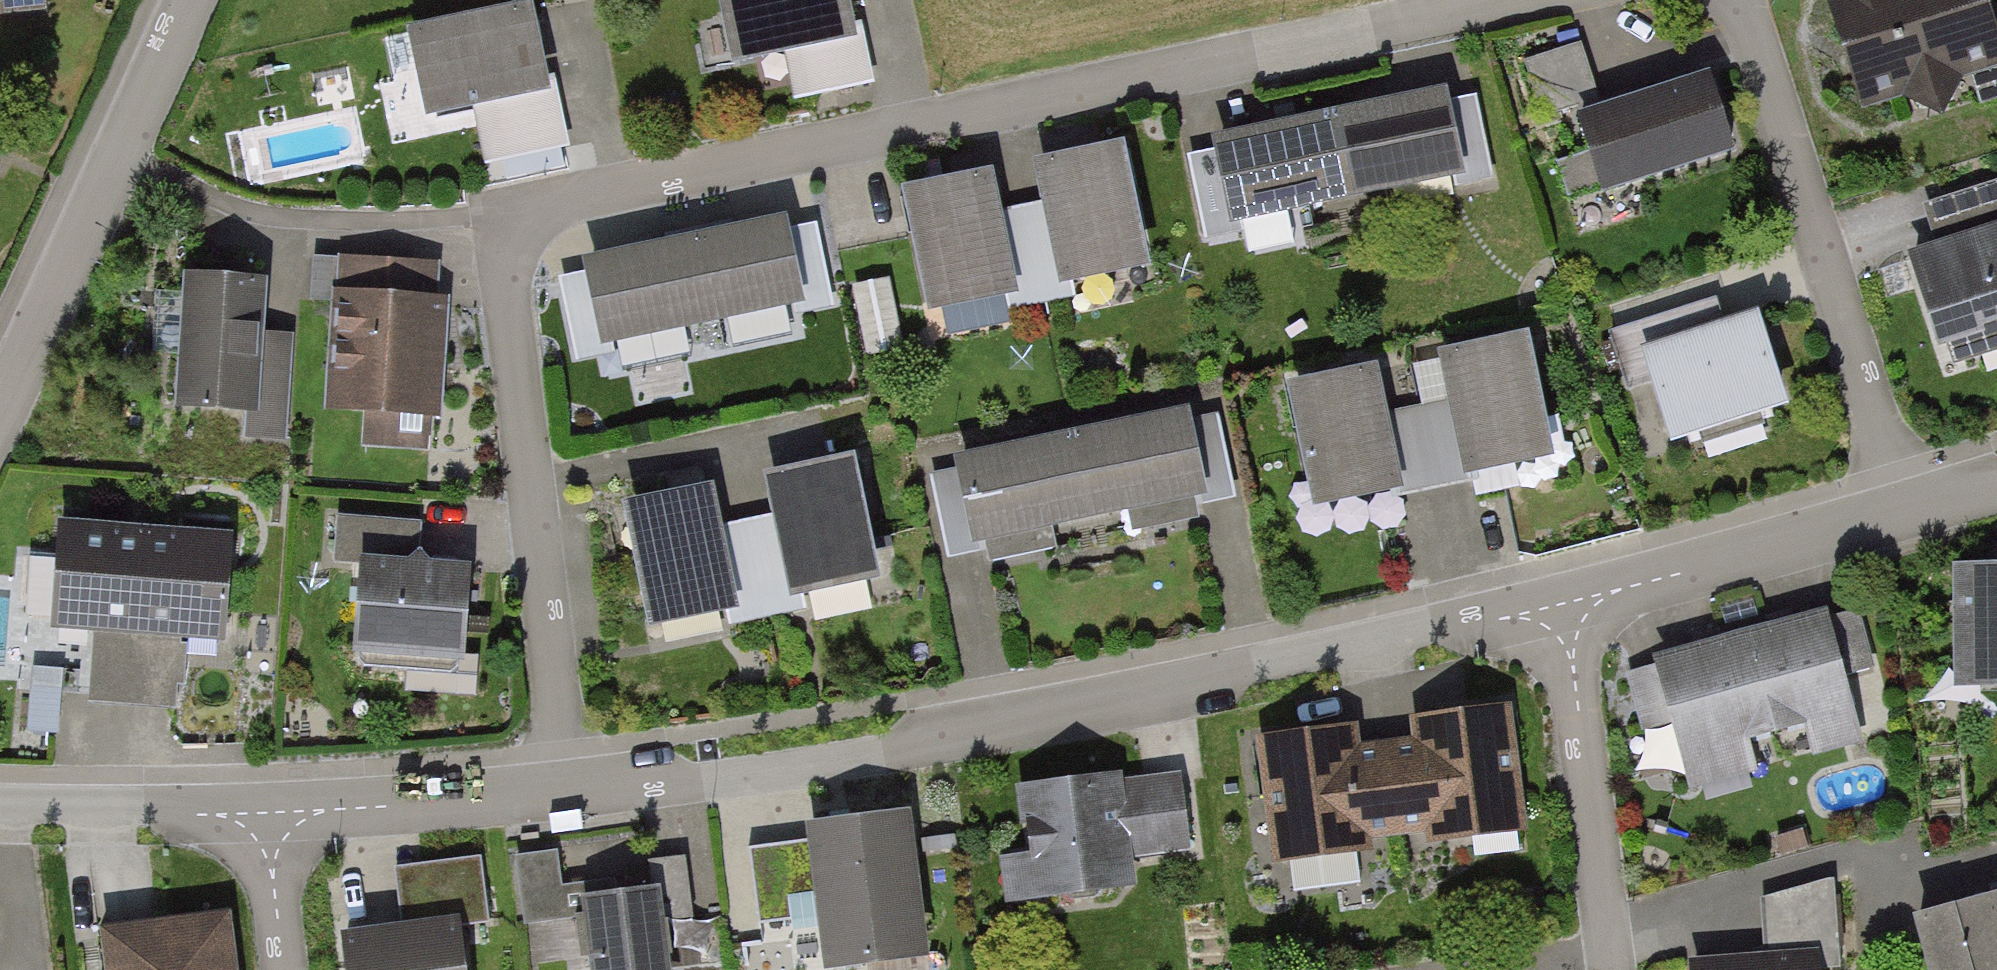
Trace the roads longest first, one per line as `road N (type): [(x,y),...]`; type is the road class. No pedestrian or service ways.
road 1 (residential): [(571,791),(506,271),(512,223),(558,200),(1515,0)]
road 2 (residential): [(571,791),(892,749),(1508,618),(1567,617)]
road 3 (residential): [(1739,0),(1906,513)]
road 4 (residential): [(185,0),(0,408)]
road 5 (residential): [(1567,617),(1618,591),(1906,513)]
road 6 (residential): [(1612,969),(1567,617)]
road 7 (residential): [(268,830),(339,809),(571,791)]
road 8 (residential): [(0,812),(207,814),(268,830)]
road 9 (residential): [(268,830),(285,969)]

